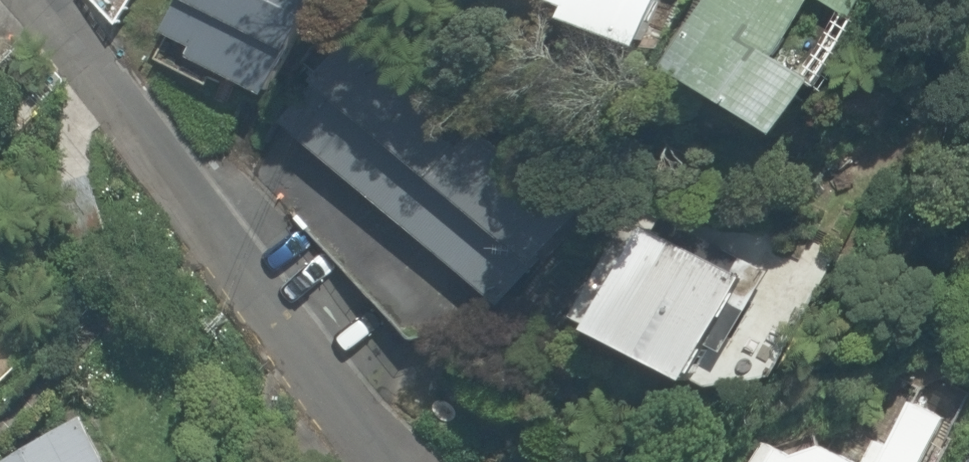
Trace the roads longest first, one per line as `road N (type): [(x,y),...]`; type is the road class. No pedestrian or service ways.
road 1 (residential): [(383,461),(29,0)]

